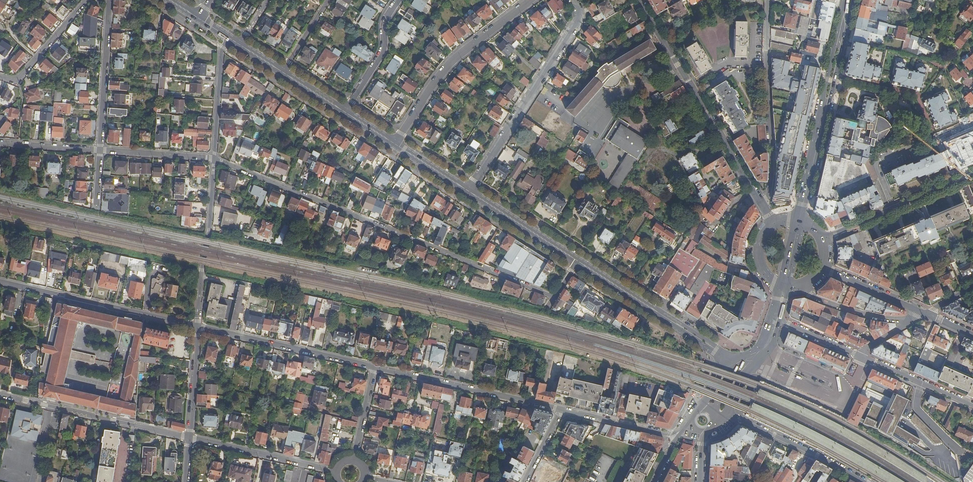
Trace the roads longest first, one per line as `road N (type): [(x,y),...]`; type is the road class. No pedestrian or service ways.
road 1 (residential): [(214,159),(554,297)]
road 2 (tertiary): [(640,0),(762,203)]
road 3 (secondary): [(800,219),(849,0)]
road 4 (residential): [(575,0),(580,17),(470,189)]
road 5 (residential): [(762,203),(772,159),(768,0)]
road 6 (residential): [(197,327),(0,282)]
road 7 (residential): [(397,142),(452,59),(529,0)]
road 8 (residential): [(0,395),(189,438)]
road 9 (residential): [(562,410),(373,368)]
road 10 (tertiary): [(735,359),(579,259)]
road 11 (residential): [(373,368),(197,327)]
road 12 (tertiary): [(576,263),(727,362)]
road 13 (residential): [(197,327),(214,159)]
road 14 (tertiary): [(972,176),(823,240)]
road 15 (residential): [(723,416),(864,481)]
road 16 (residential): [(100,150),(110,0)]
road 17 (residential): [(189,438),(335,471)]
road 18 (residential): [(692,415),(670,433),(562,410)]
road 19 (tertiary): [(579,259),(470,189)]
road 20 (tertiary): [(467,194),(576,263)]
road 21 (residential): [(344,112),(384,50),(384,23),(398,0)]
road 22 (residential): [(214,159),(222,51),(230,38)]
road 23 (residential): [(0,77),(16,81),(86,0)]
road 24 (residential): [(860,356),(972,407)]

